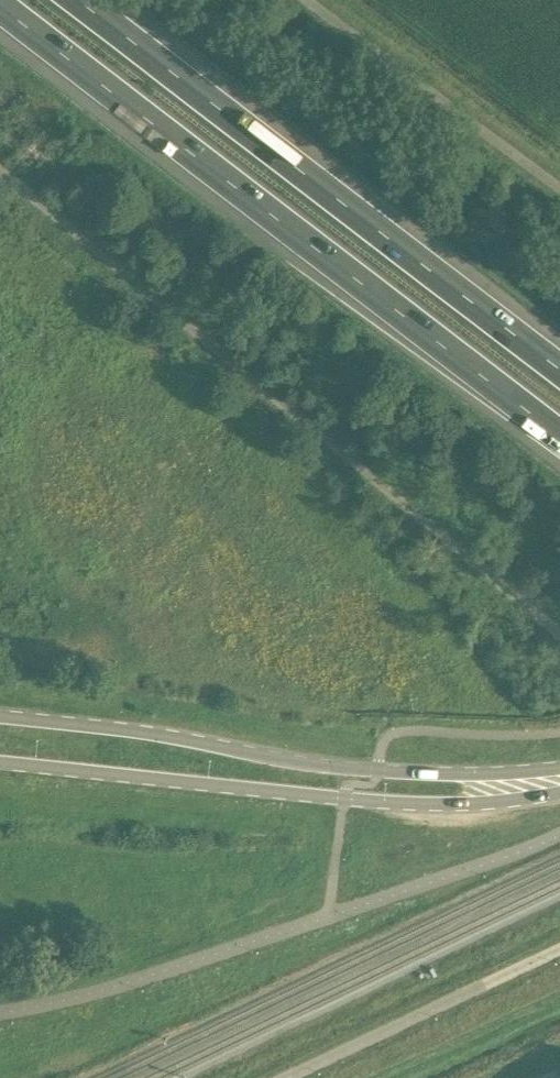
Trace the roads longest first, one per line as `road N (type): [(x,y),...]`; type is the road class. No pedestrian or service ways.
road 1 (track): [(559,633),(0,171)]
road 2 (motorway): [(0,9),(559,438)]
road 3 (motorway): [(0,120),(99,170),(559,491)]
road 4 (motorway): [(559,369),(80,0)]
road 5 (secondary): [(546,788),(0,718)]
road 6 (secondary): [(0,760),(448,806),(546,788)]
road 7 (motorway): [(559,271),(464,186),(387,57)]
road 8 (unclassified): [(559,185),(387,57)]

